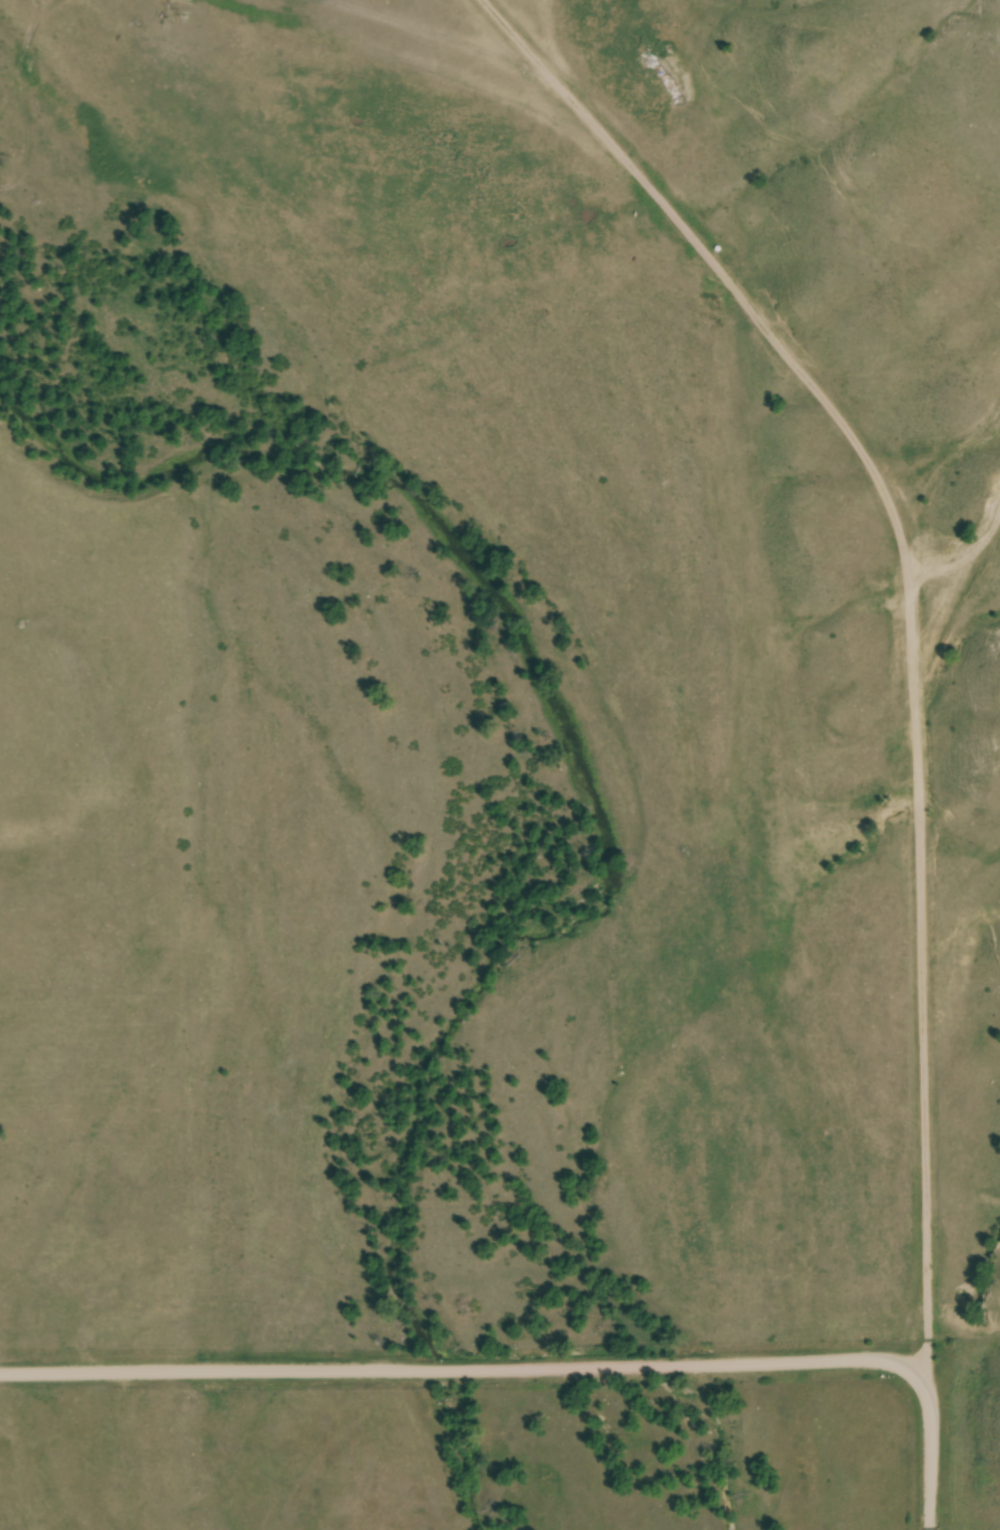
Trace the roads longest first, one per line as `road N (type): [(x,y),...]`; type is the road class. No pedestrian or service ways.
road 1 (residential): [(922,1375),(878,1361),(0,1375)]
road 2 (residential): [(924,1529),(922,1375),(959,609)]

